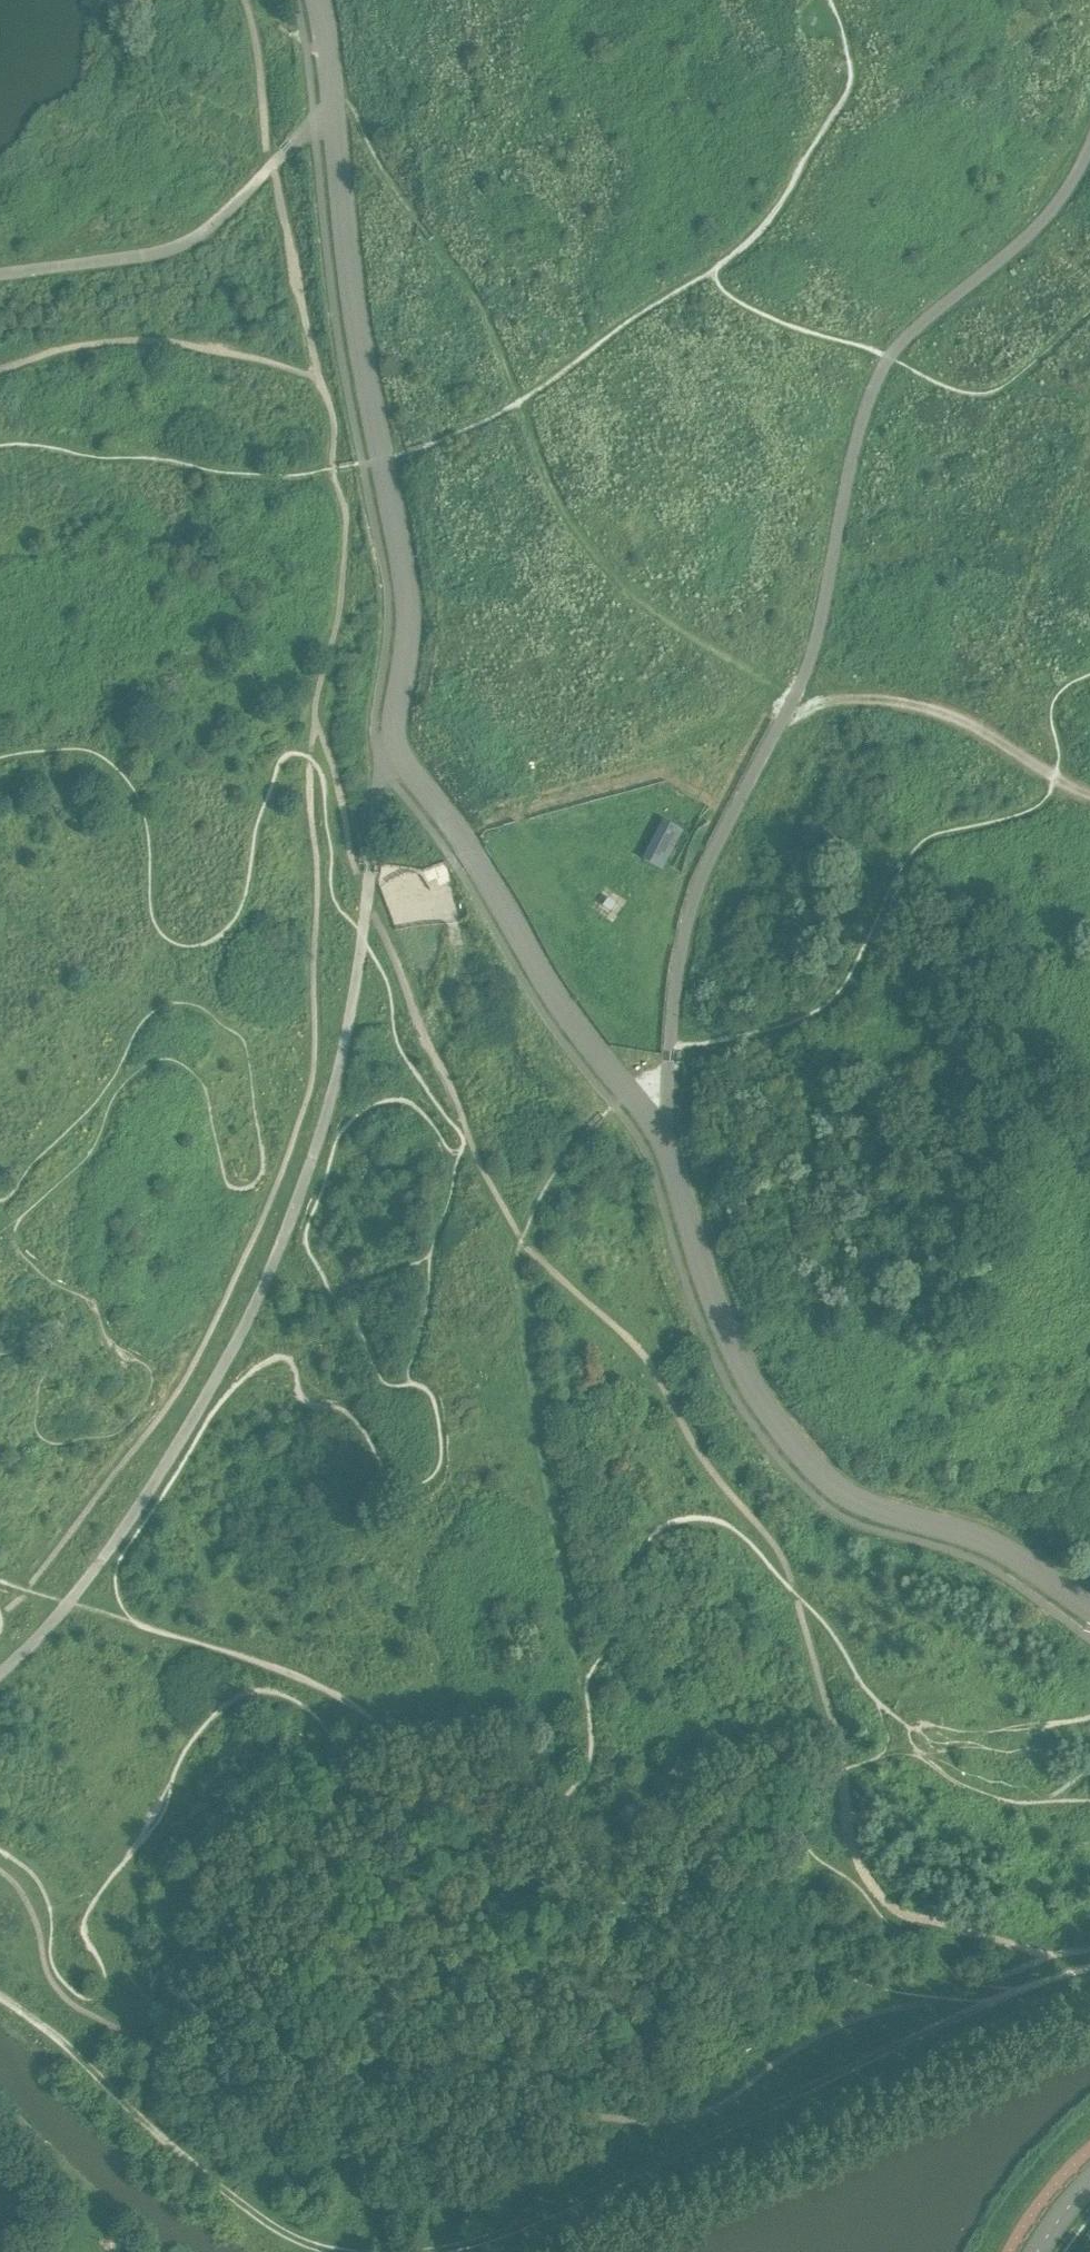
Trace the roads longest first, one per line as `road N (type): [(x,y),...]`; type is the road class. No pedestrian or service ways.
road 1 (track): [(996,1997),(516,2230),(444,2251)]
road 2 (track): [(333,2251),(272,2229),(33,2019),(0,1999)]
road 3 (track): [(795,699),(896,701),(967,720),(1089,797)]

